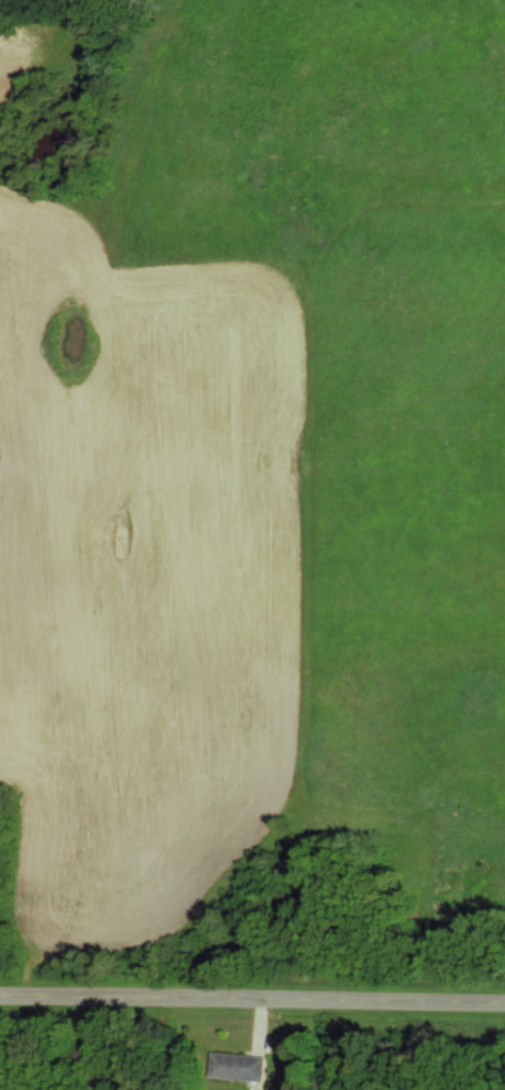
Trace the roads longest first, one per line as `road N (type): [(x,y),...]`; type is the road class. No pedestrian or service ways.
road 1 (residential): [(504,1005),(0,998)]

